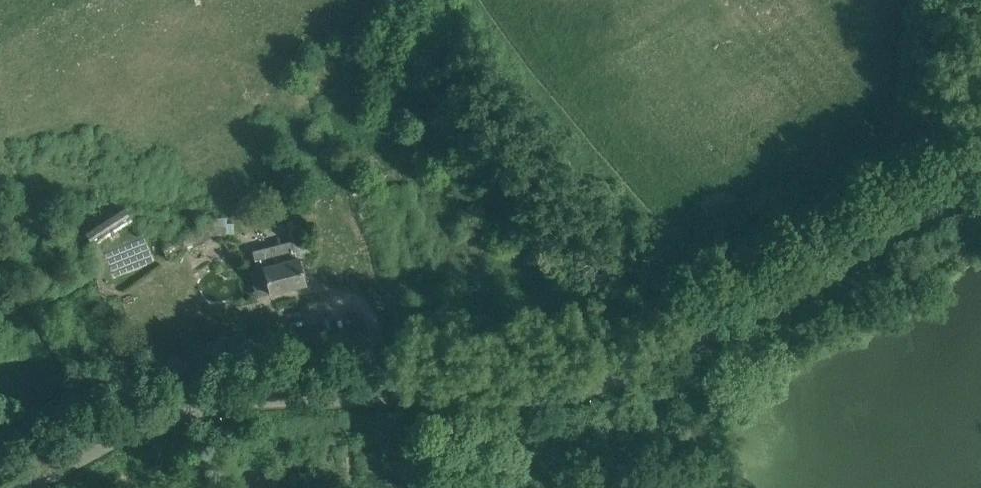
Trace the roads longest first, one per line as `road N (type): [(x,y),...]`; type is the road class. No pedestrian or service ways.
road 1 (unclassified): [(33,487),(133,434),(224,406),(488,403),(607,384),(665,361),(980,189)]

